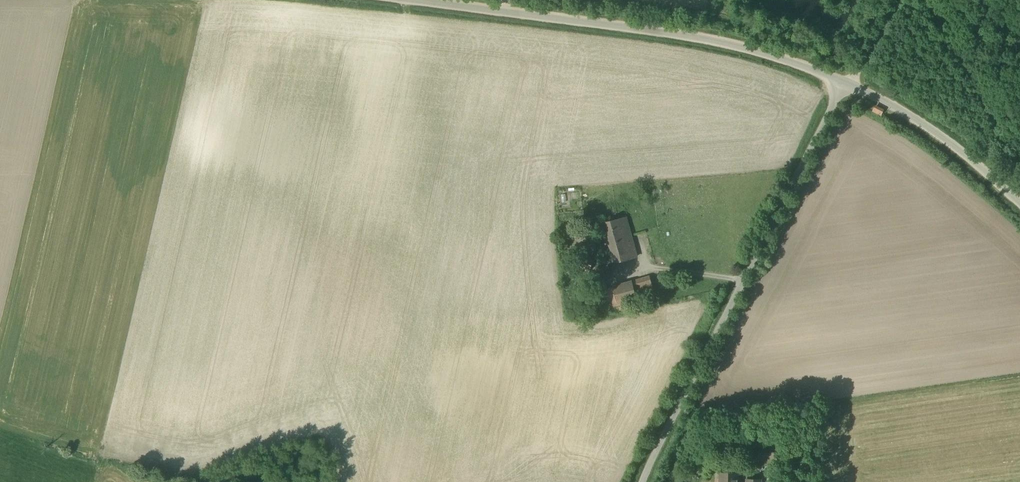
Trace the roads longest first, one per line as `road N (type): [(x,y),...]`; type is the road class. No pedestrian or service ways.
road 1 (unclassified): [(845,84),(643,481)]
road 2 (unclassified): [(410,0),(692,36),(845,84)]
road 3 (unclassified): [(845,84),(924,124),(1019,202)]

